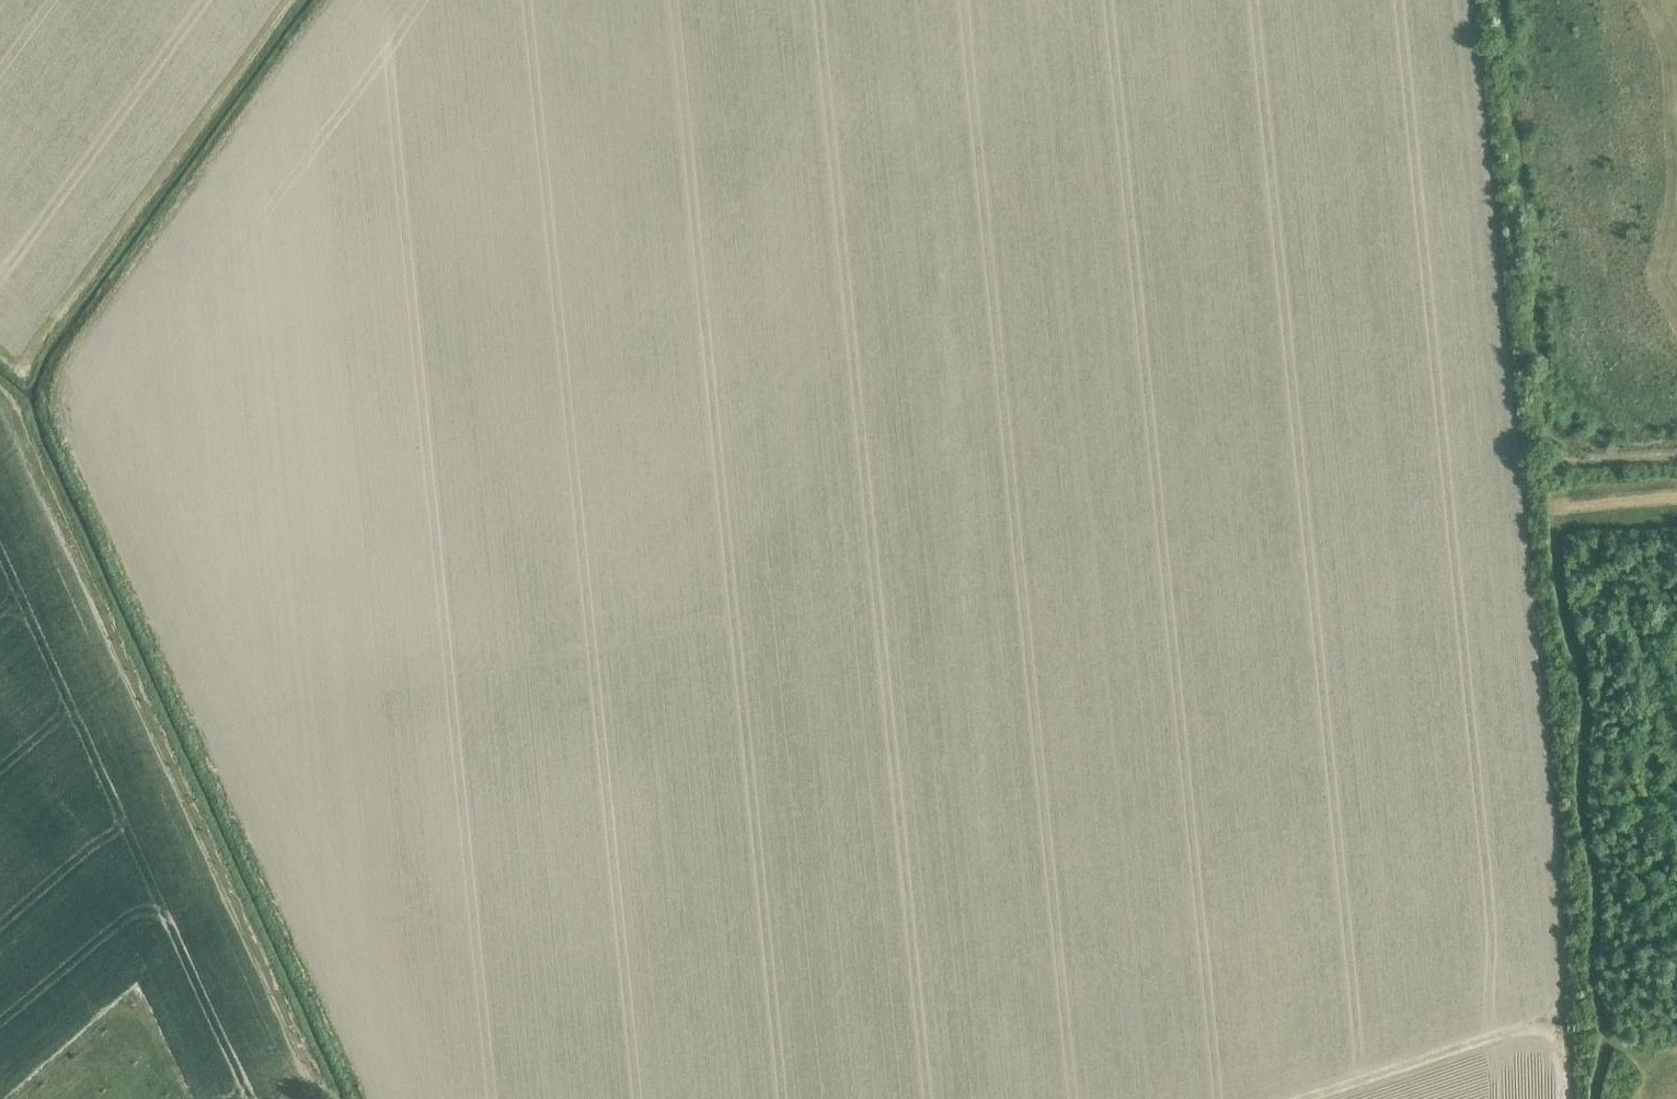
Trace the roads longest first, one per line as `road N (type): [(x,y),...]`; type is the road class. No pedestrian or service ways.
road 1 (track): [(1676,504),(1559,515),(1564,598),(1587,699),(1583,787),(1598,892),(1594,952),(1609,1033),(1596,1098)]

